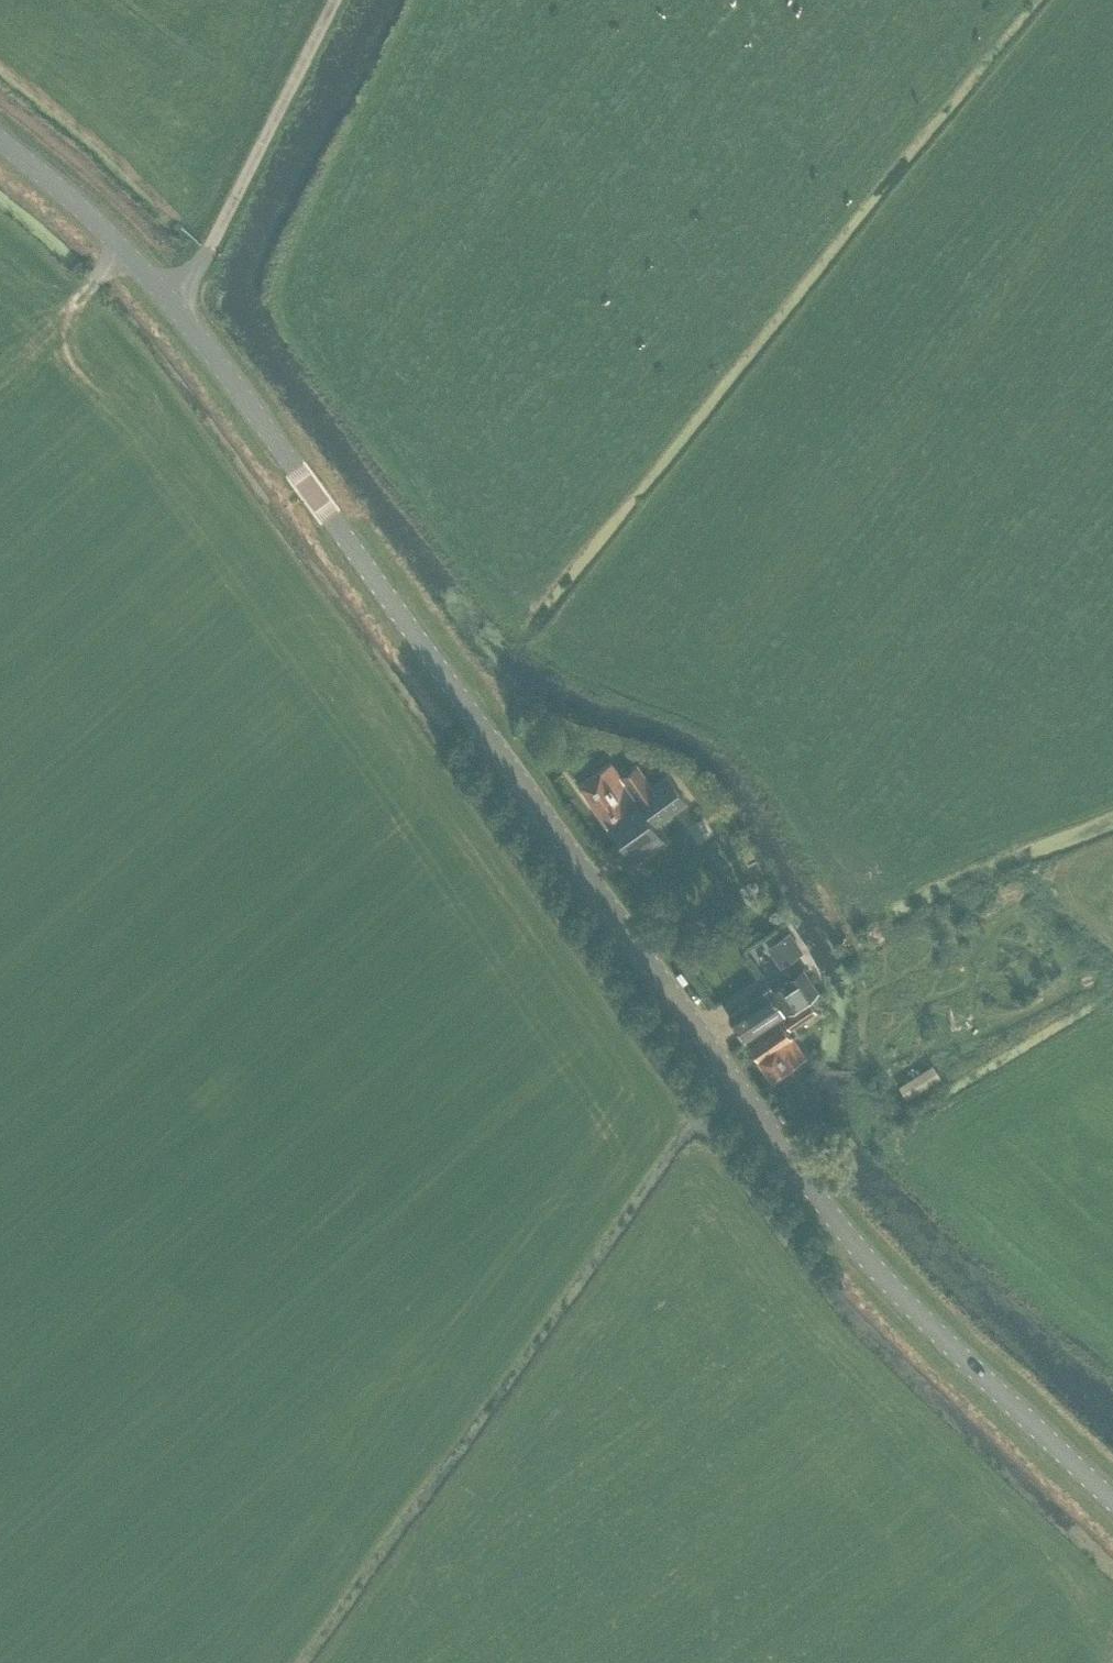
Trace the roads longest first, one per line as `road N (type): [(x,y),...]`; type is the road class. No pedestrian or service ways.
road 1 (tertiary): [(1112,1499),(875,1273),(174,307),(0,141)]

